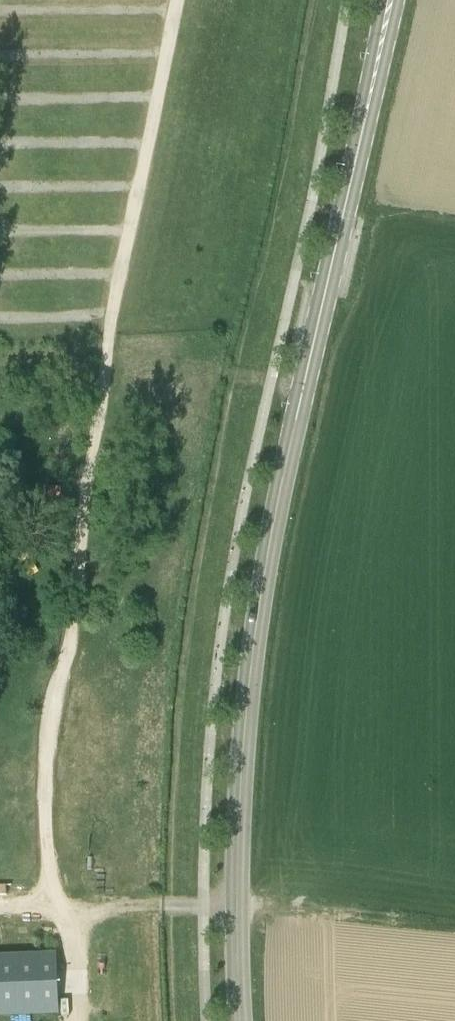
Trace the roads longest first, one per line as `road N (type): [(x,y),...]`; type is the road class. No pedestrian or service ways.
road 1 (secondary): [(241,1020),(237,830),(262,583),(361,135)]
road 2 (track): [(0,315),(111,314),(89,453),(78,620),(48,745),(48,895),(71,909),(237,908)]
road 3 (track): [(111,314),(178,0)]
road 4 (secondary): [(361,135),(400,0)]
road 5 (secondary): [(380,0),(361,135)]

